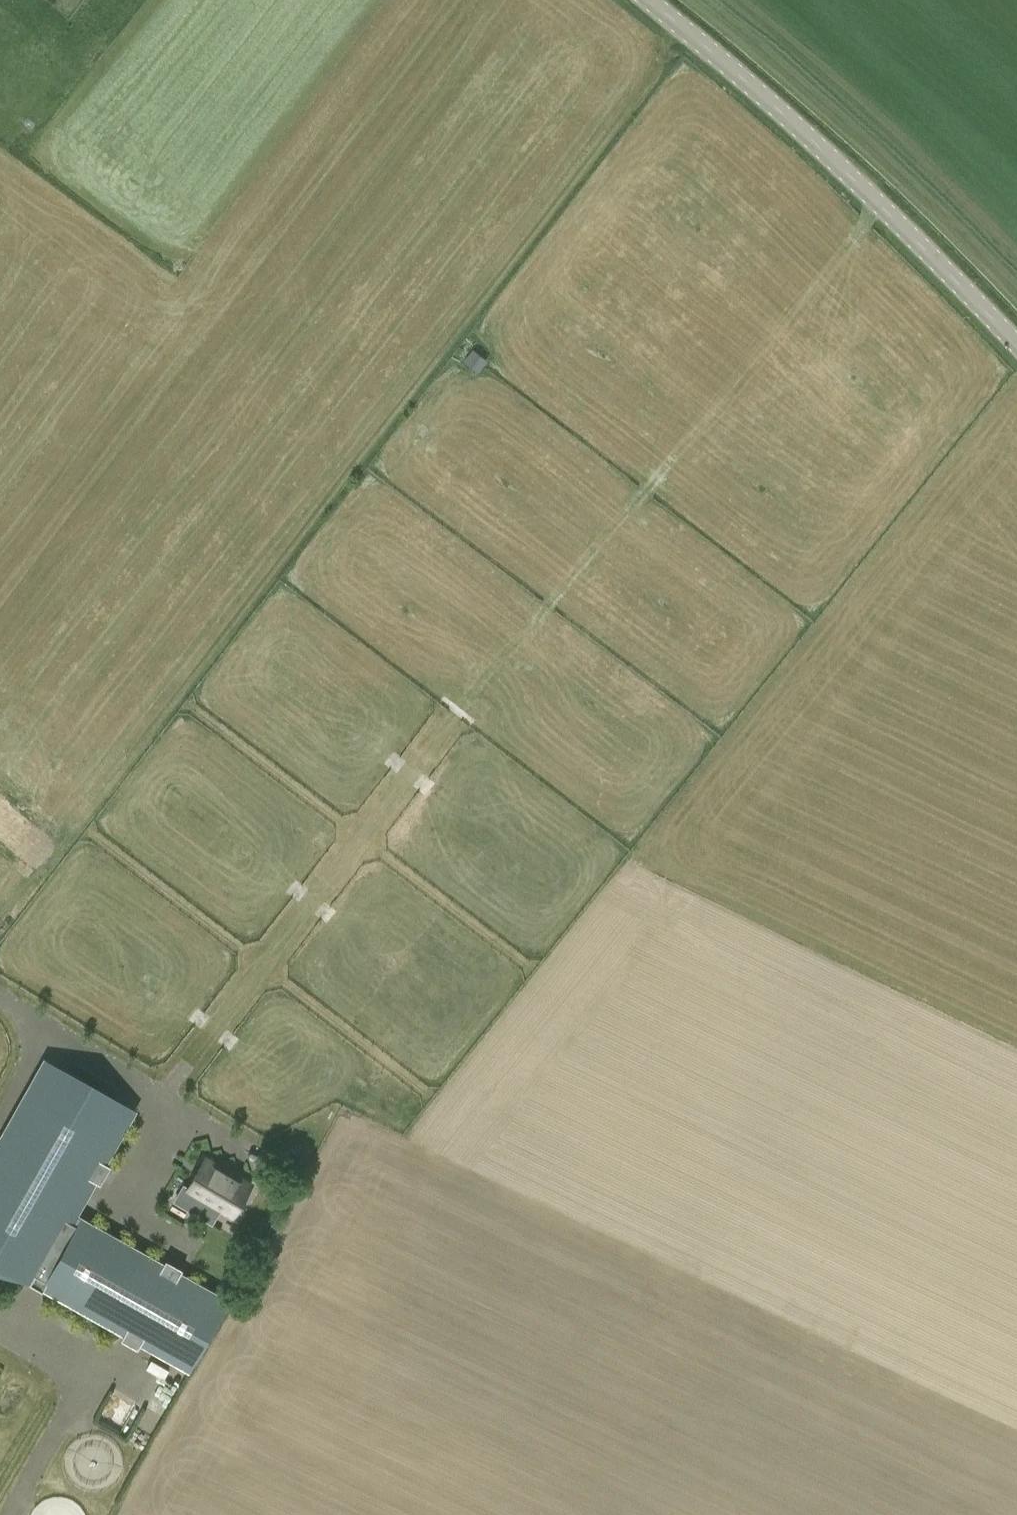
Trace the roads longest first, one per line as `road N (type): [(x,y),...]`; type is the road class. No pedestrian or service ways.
road 1 (tertiary): [(1016,336),(840,156),(659,0)]
road 2 (track): [(0,1000),(134,1089)]

